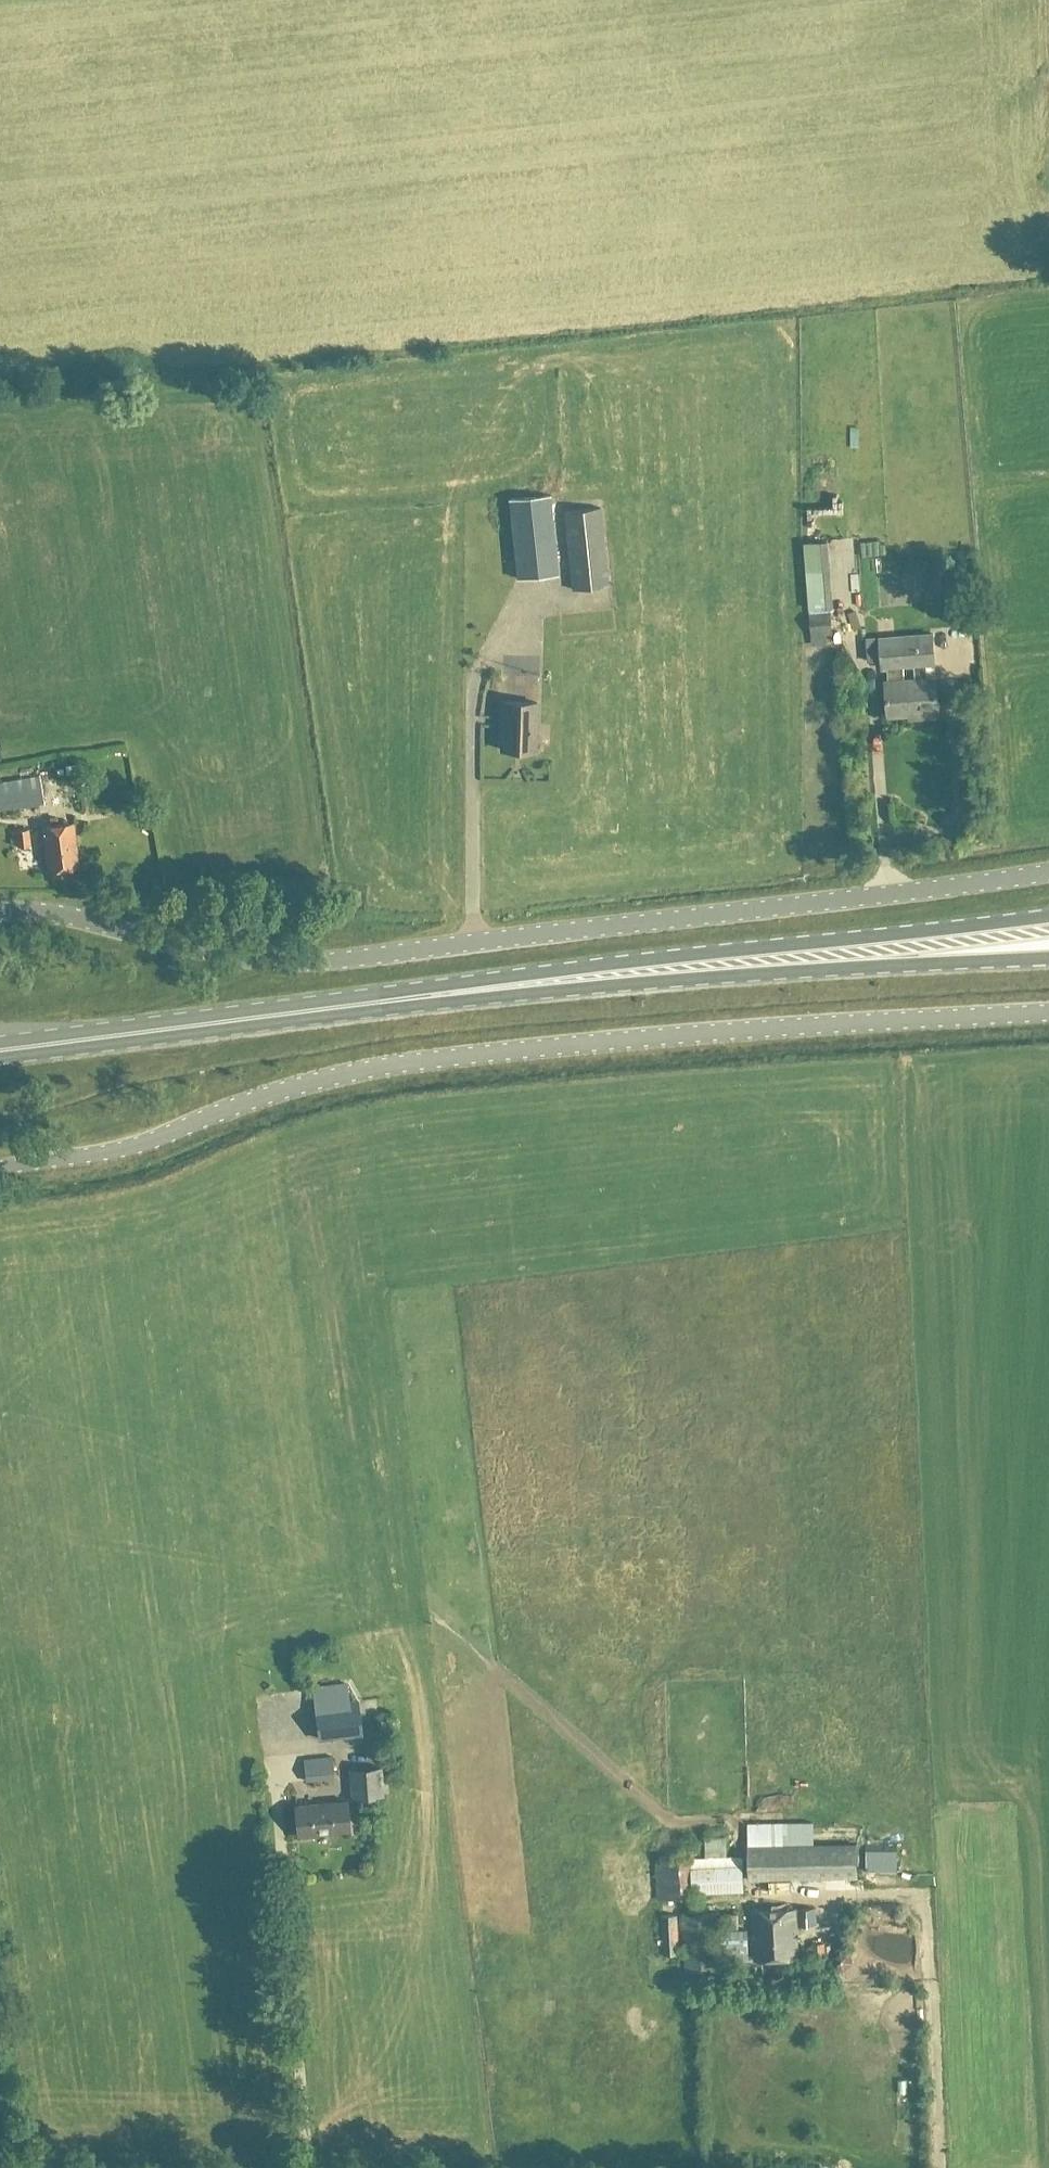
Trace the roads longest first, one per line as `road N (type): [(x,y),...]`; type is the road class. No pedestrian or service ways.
road 1 (unclassified): [(0,1168),(128,1148),(274,1092),(402,1064),(594,1042),(1048,1012)]
road 2 (unclassified): [(0,913),(62,916),(266,961),(324,963),(1048,873)]
road 3 (primary): [(533,984),(0,1052)]
road 4 (primary): [(1048,916),(533,984)]
road 5 (primary): [(533,984),(1048,955)]

